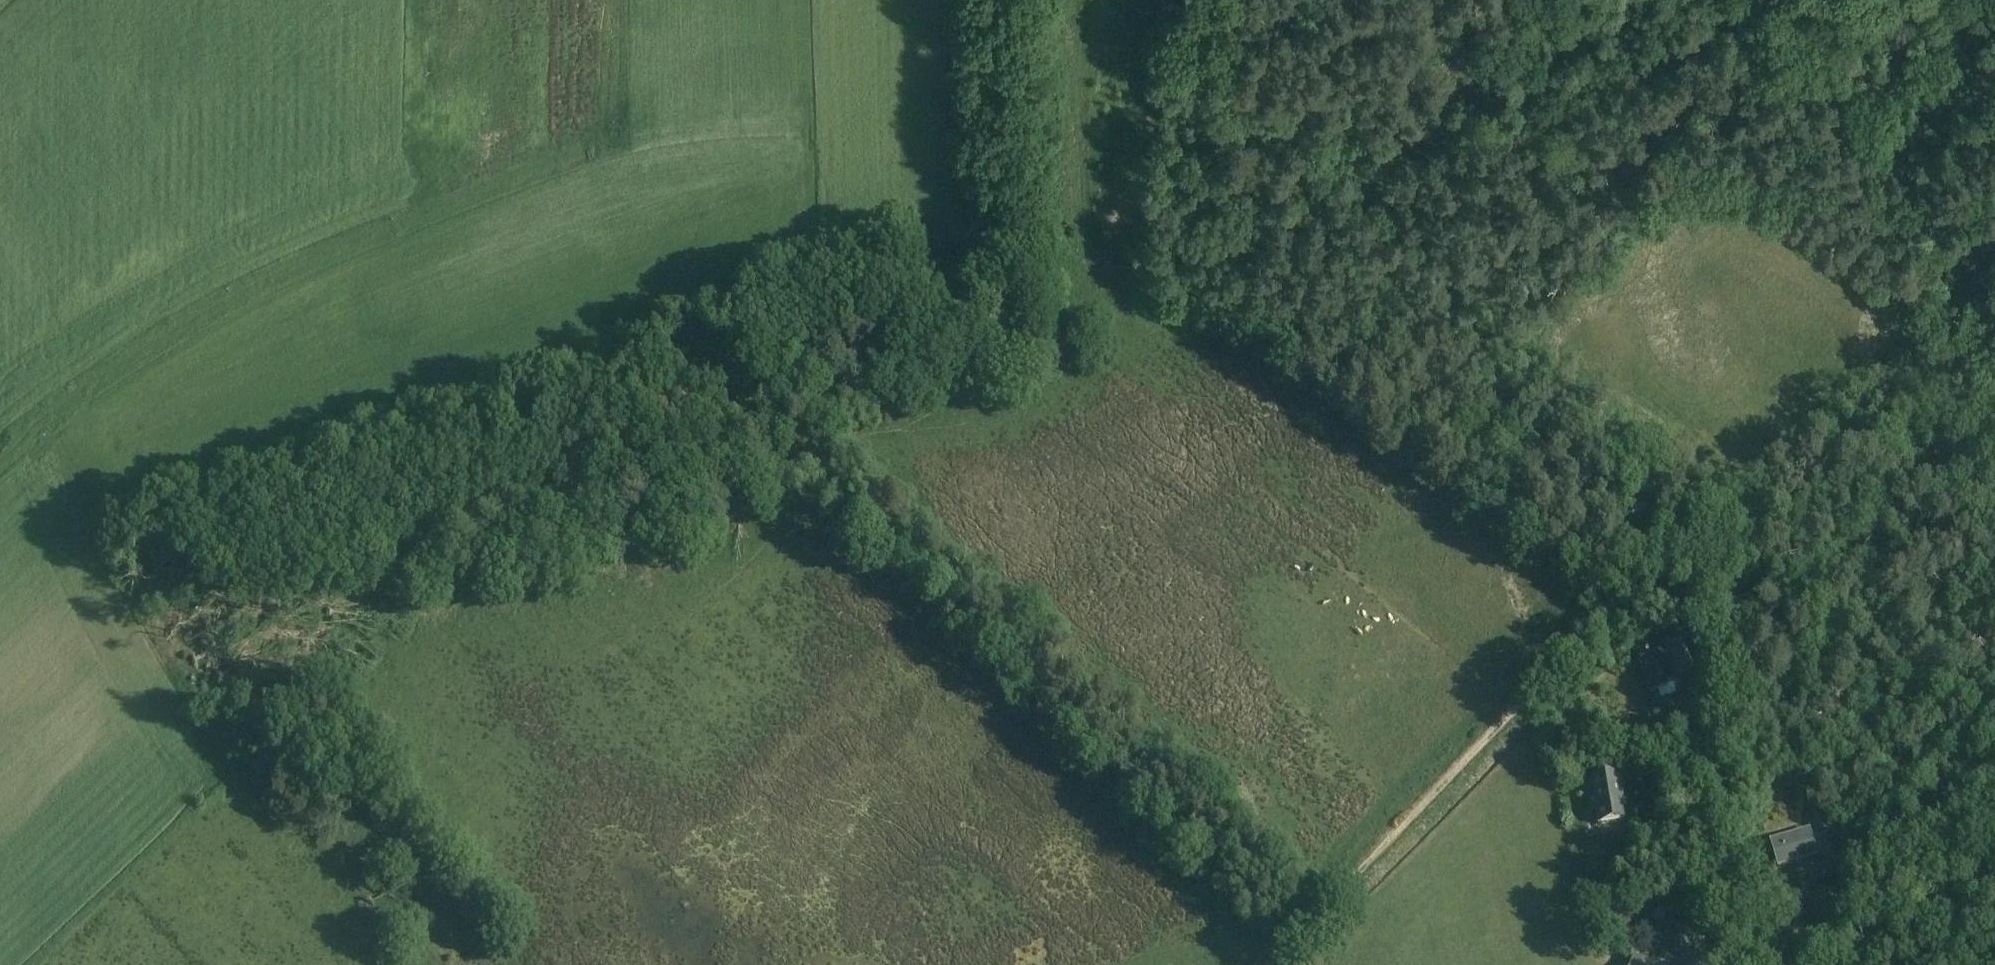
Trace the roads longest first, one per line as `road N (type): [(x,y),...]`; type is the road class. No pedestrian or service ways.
road 1 (track): [(1624,591),(1271,964)]
road 2 (track): [(1727,964),(1742,857),(1708,750)]

